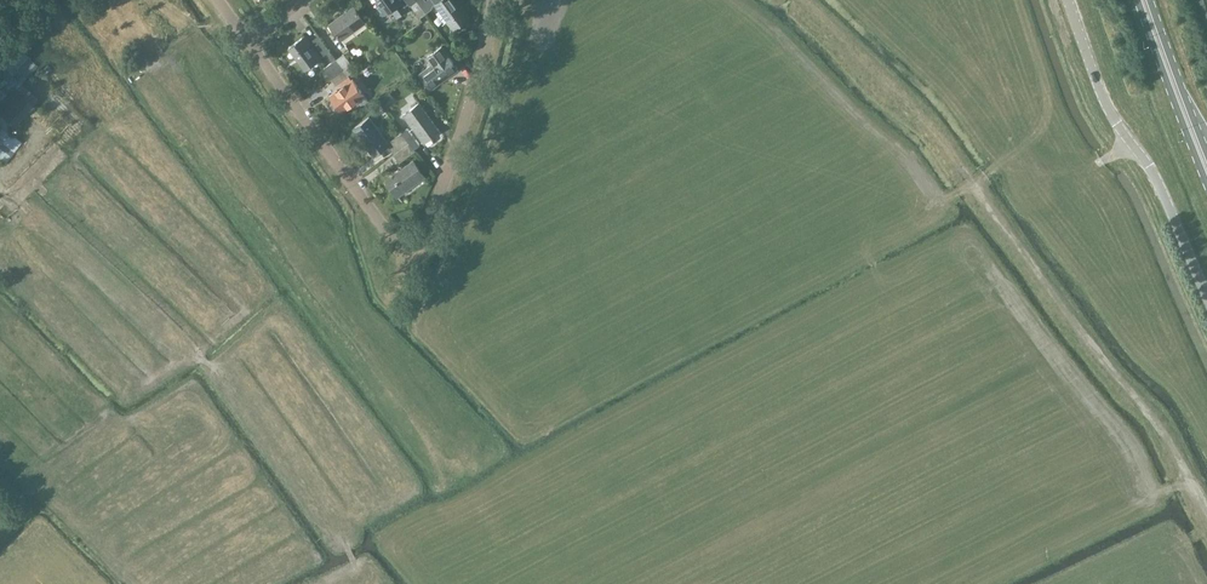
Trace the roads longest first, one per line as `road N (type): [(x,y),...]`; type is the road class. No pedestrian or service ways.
road 1 (track): [(1206,515),(1161,429),(923,119),(800,0)]
road 2 (unclassified): [(1206,297),(1157,180),(1103,100),(1068,0)]
road 3 (residential): [(408,243),(423,236),(462,132),(492,0)]
road 4 (residential): [(408,243),(386,231),(248,41)]
road 5 (track): [(970,583),(1191,481)]
road 6 (track): [(948,199),(1004,164),(1044,160),(1082,171),(1132,145)]
road 7 (primary): [(1138,0),(1206,184)]
road 8 (primary): [(1206,156),(1150,0)]

